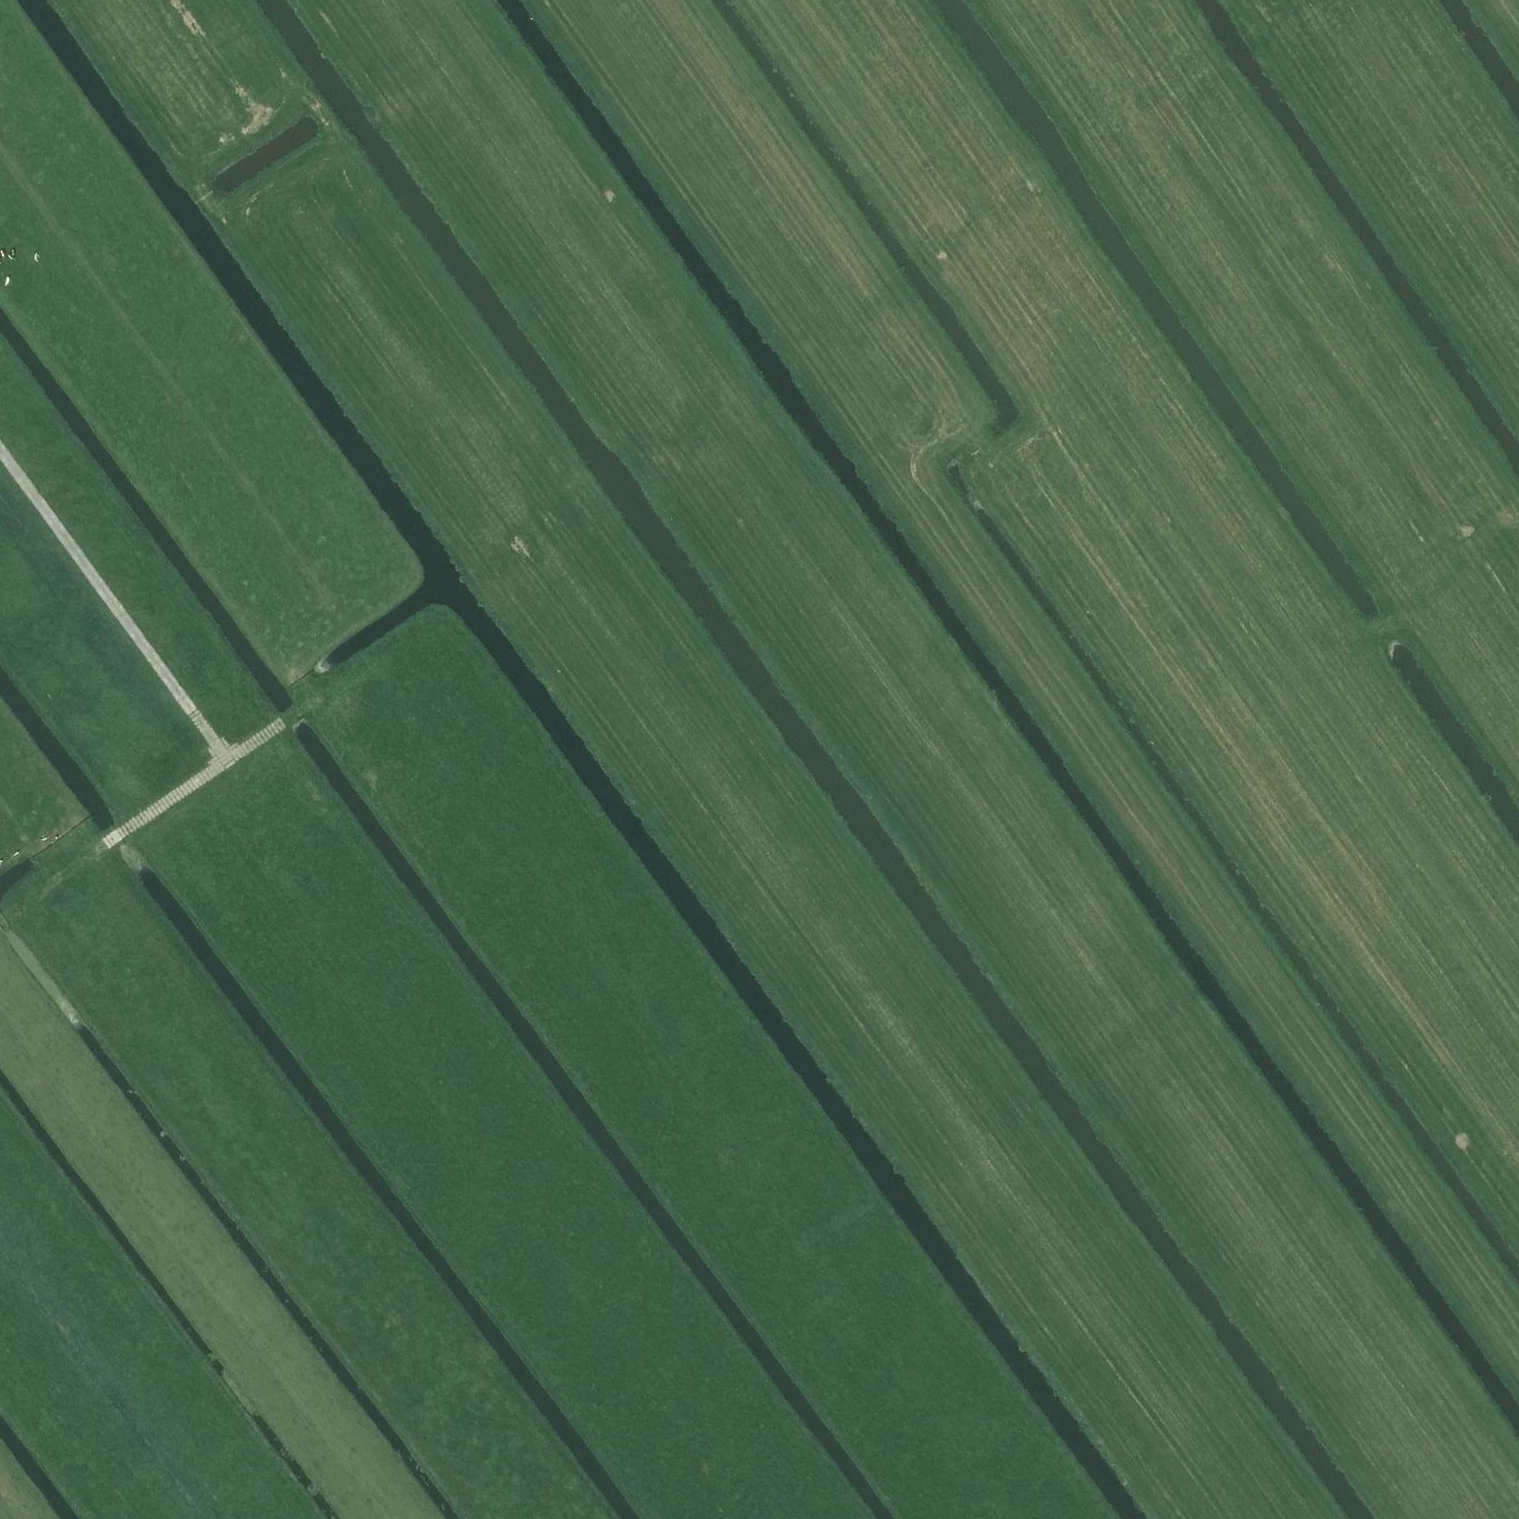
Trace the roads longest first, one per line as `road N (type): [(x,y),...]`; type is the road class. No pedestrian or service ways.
road 1 (track): [(928,433),(625,0)]
road 2 (track): [(0,449),(227,757)]
road 3 (track): [(278,722),(102,841)]

